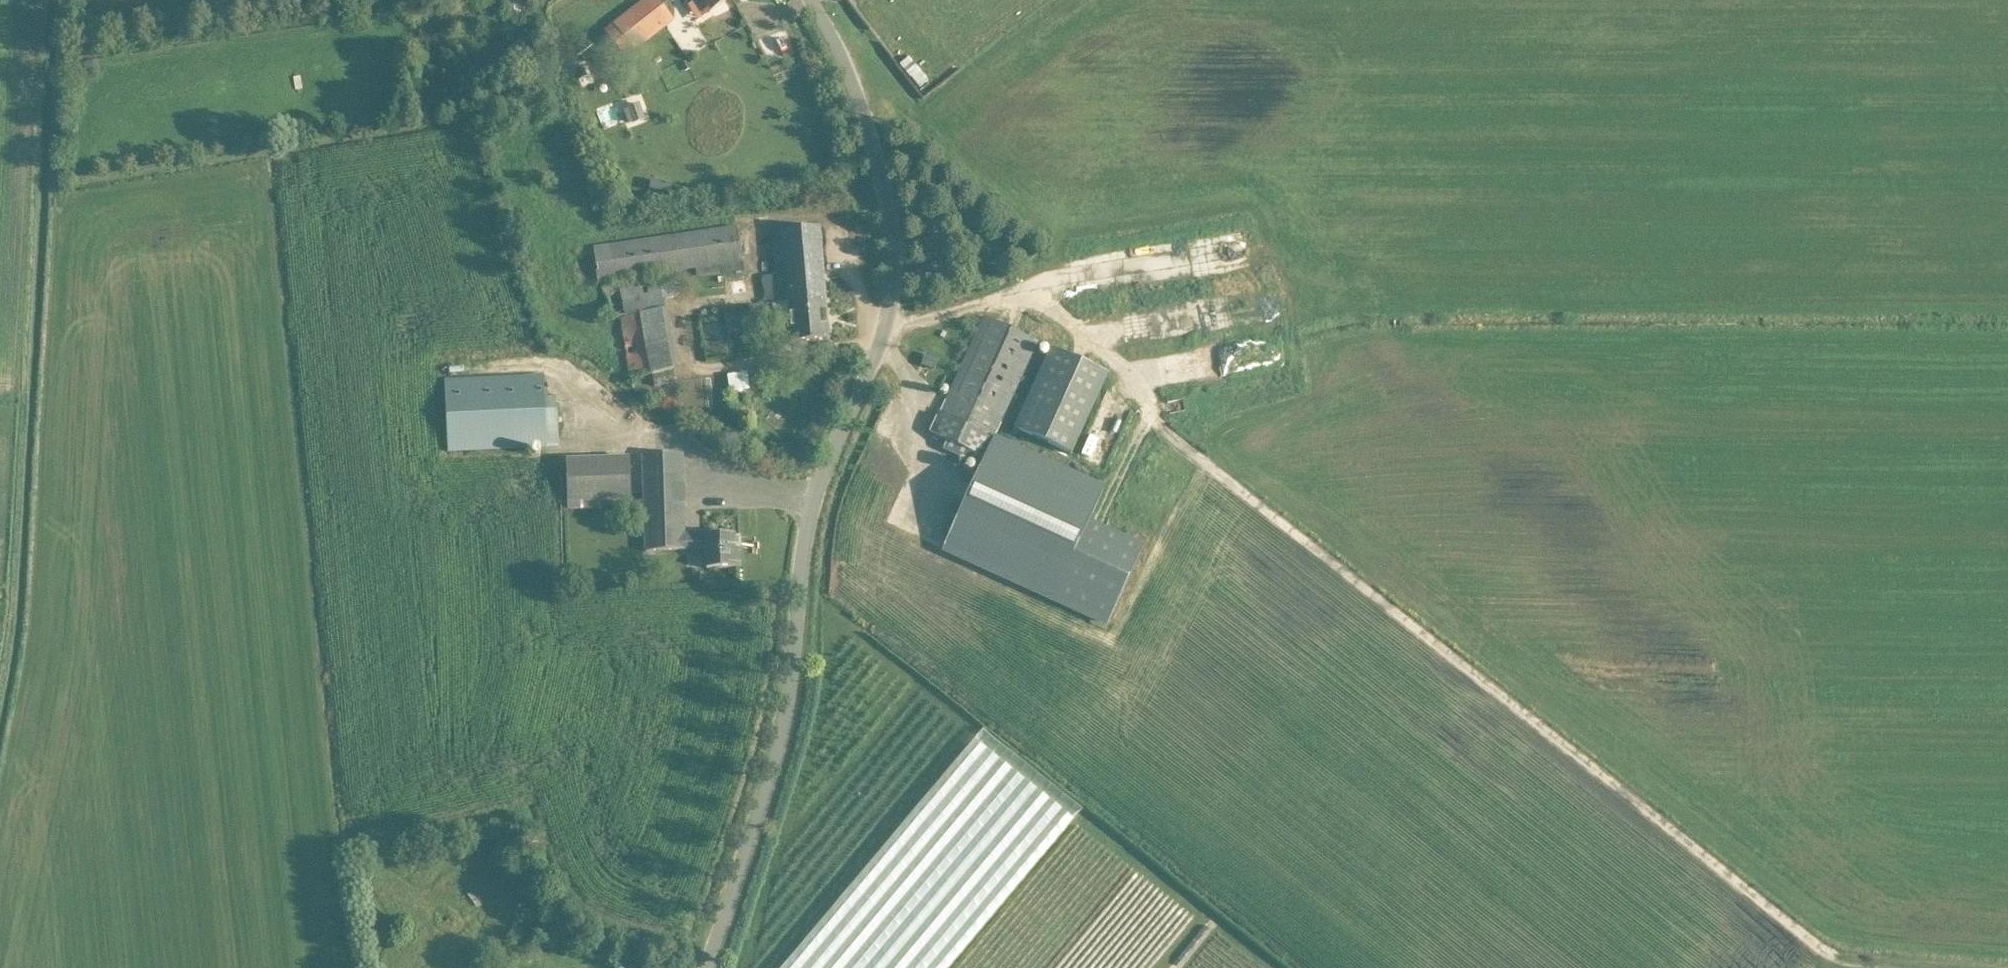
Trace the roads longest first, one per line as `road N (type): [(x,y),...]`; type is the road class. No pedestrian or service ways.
road 1 (unclassified): [(703,967),(773,766),(813,504),(869,372),(893,291),(884,191),(863,114),(813,0)]

